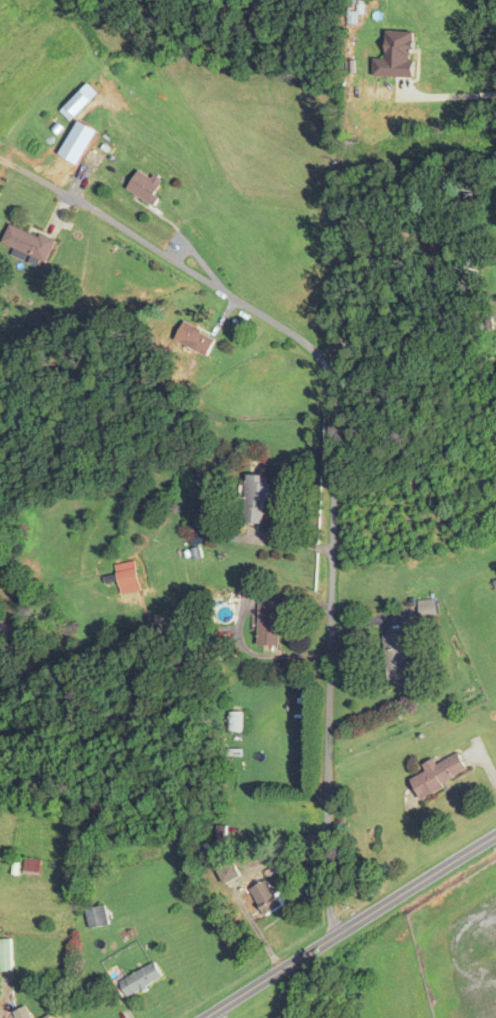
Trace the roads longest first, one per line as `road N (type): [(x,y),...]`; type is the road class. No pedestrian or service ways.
road 1 (residential): [(338,936),(328,890),(332,385),(314,353),(291,335),(87,205),(0,160)]
road 2 (residential): [(495,836),(208,1017)]

